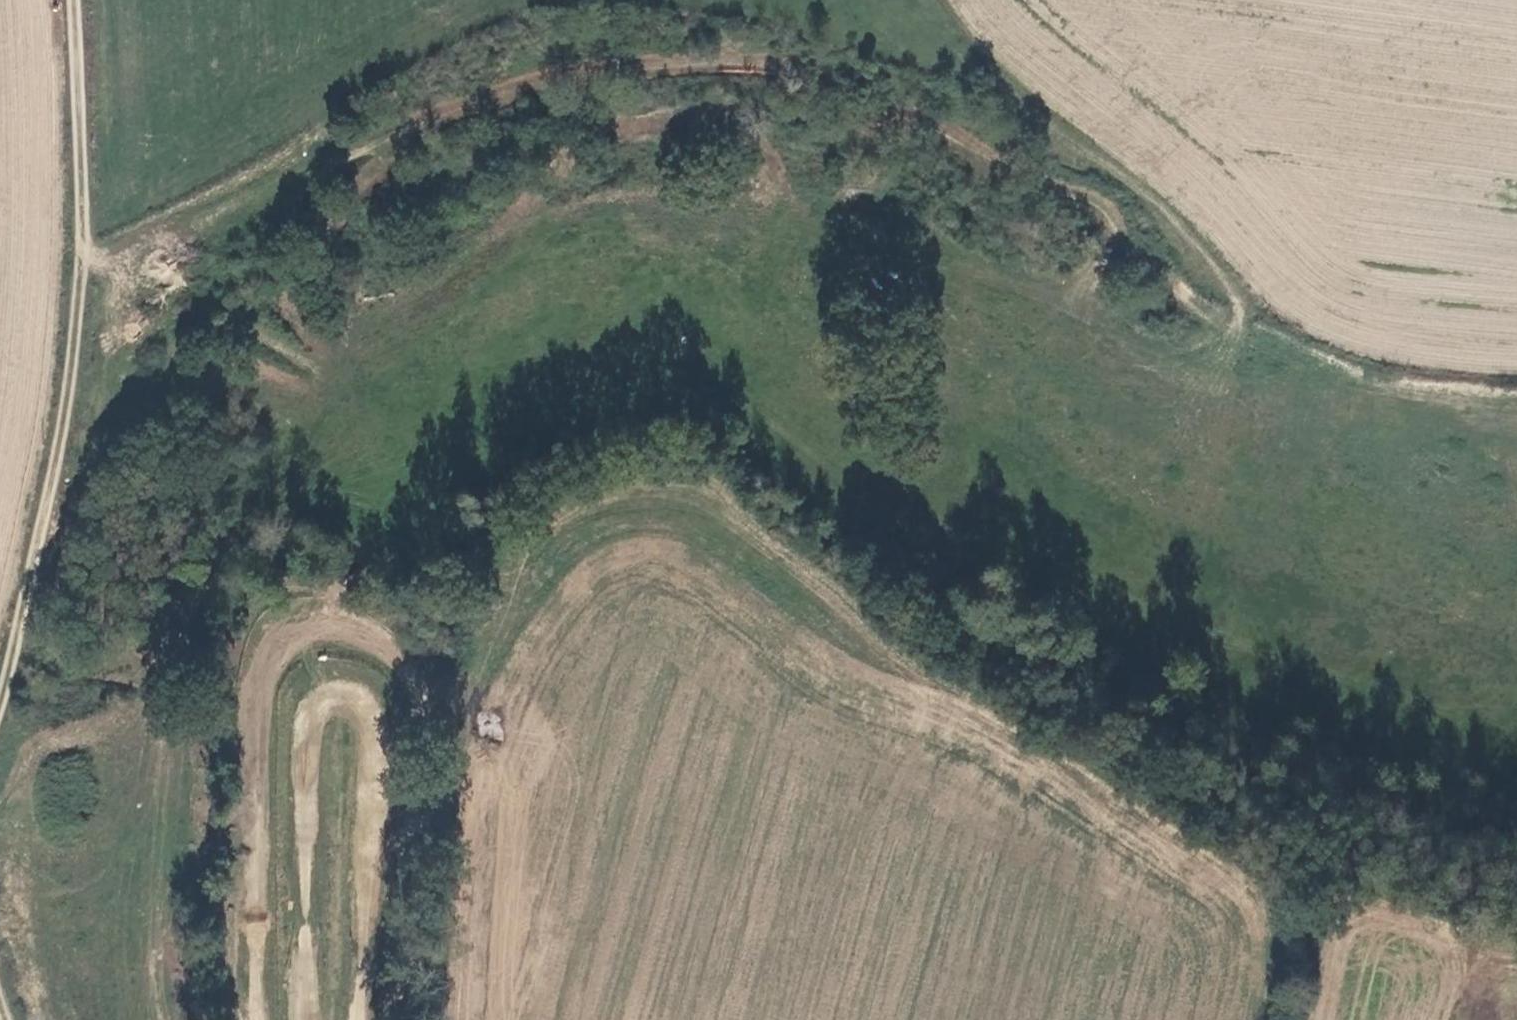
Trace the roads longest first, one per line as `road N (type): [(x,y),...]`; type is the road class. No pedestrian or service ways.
road 1 (track): [(72,0),(79,287),(57,453),(0,694)]

